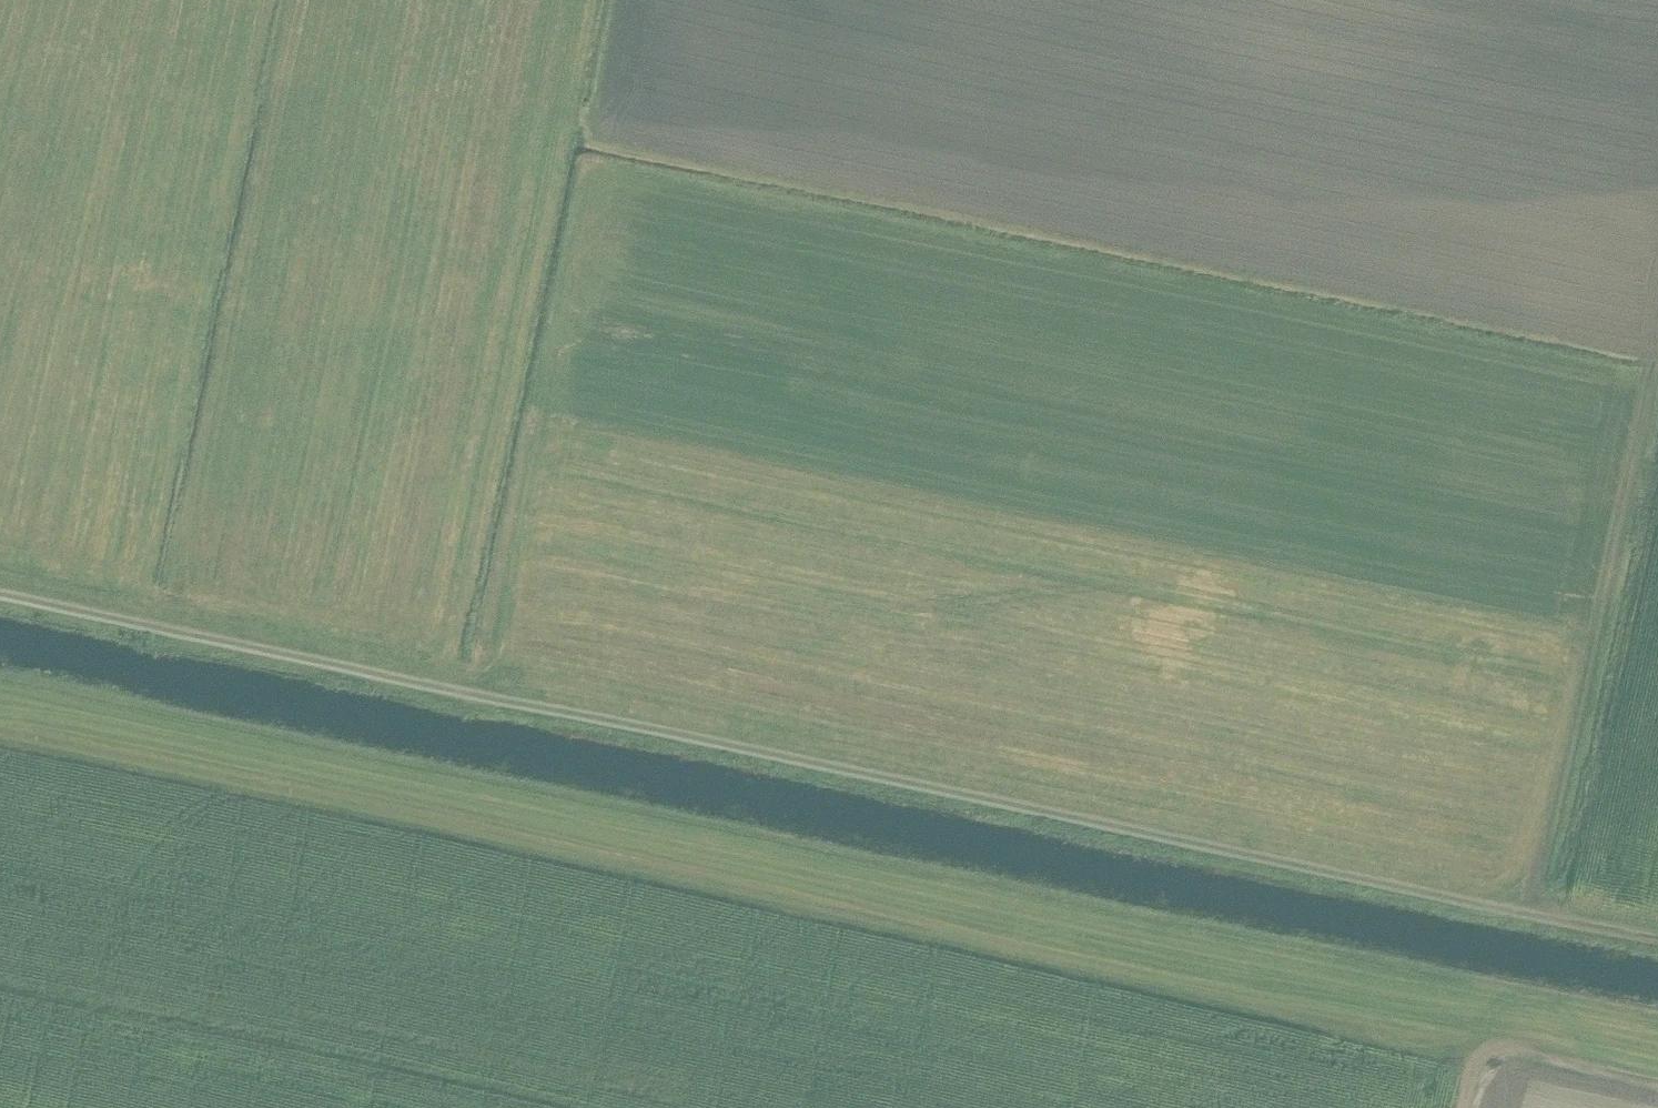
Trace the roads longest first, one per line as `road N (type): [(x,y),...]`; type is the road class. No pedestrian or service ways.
road 1 (track): [(1657,940),(0,594)]
road 2 (track): [(1657,1051),(1529,1022),(1495,1039),(1482,1107)]

